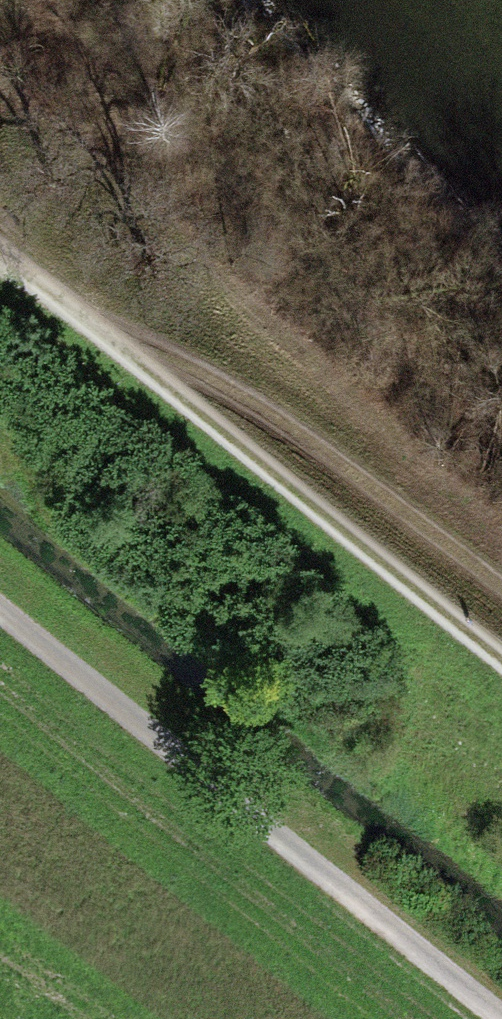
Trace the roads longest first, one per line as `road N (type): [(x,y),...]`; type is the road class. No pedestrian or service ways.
road 1 (track): [(501,1004),(0,598)]
road 2 (track): [(0,256),(501,662)]
road 3 (track): [(104,334),(246,389),(501,576)]

